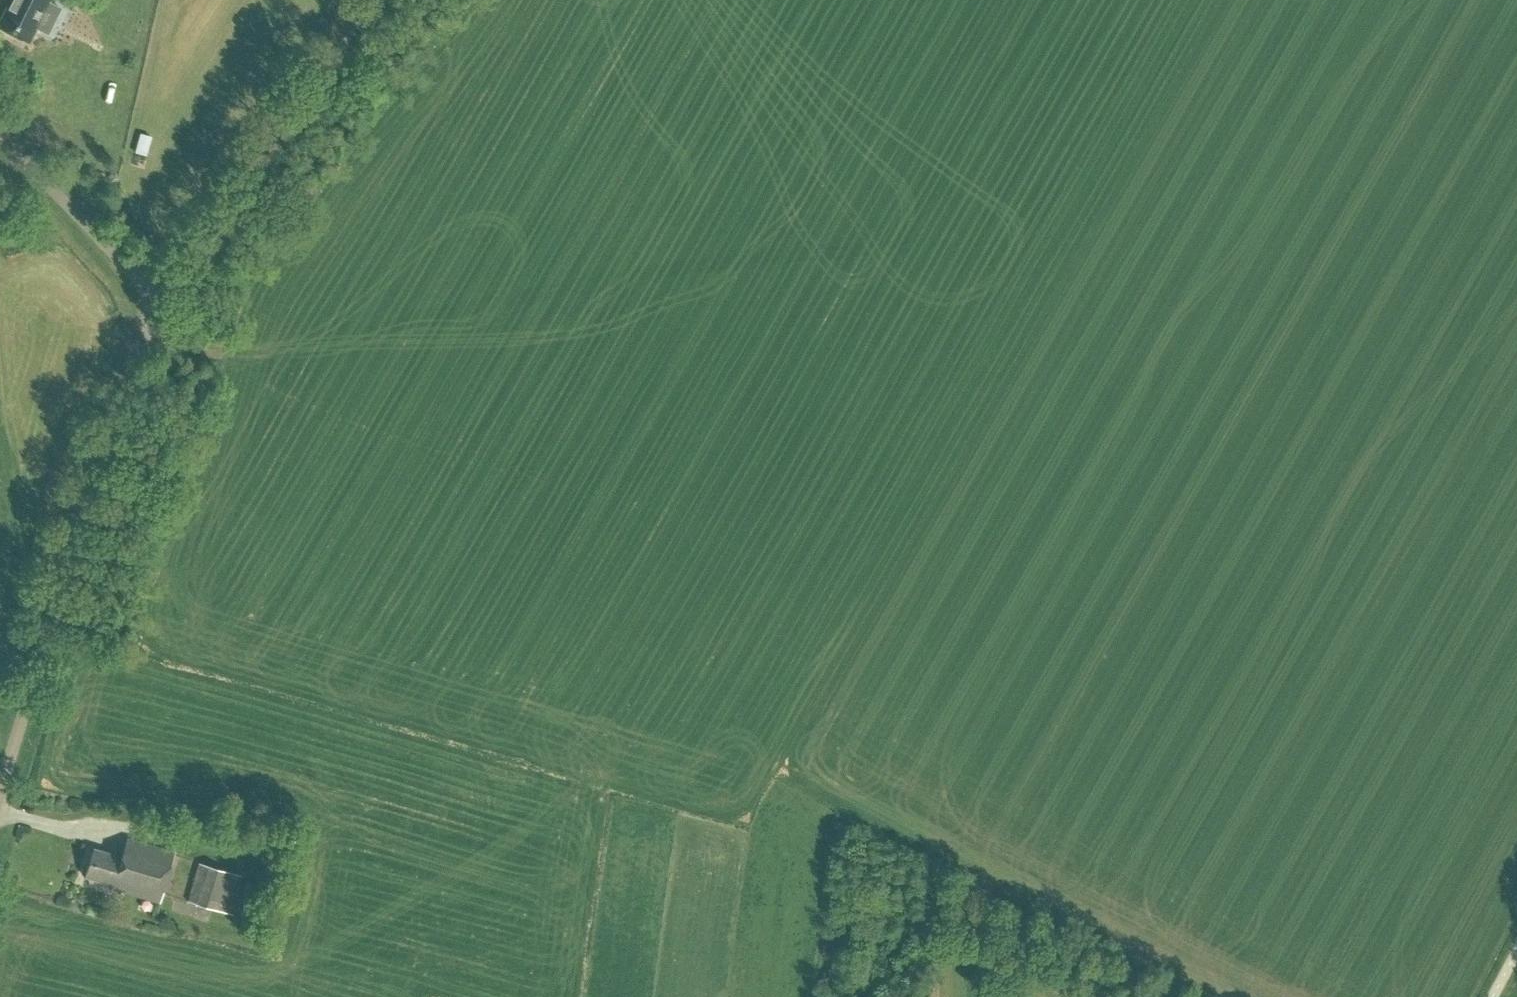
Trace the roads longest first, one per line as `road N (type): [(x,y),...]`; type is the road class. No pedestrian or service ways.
road 1 (unclassified): [(0,795),(128,372),(159,296)]
road 2 (unclassified): [(159,296),(196,259),(372,0)]
road 3 (unclassified): [(159,296),(0,128)]

